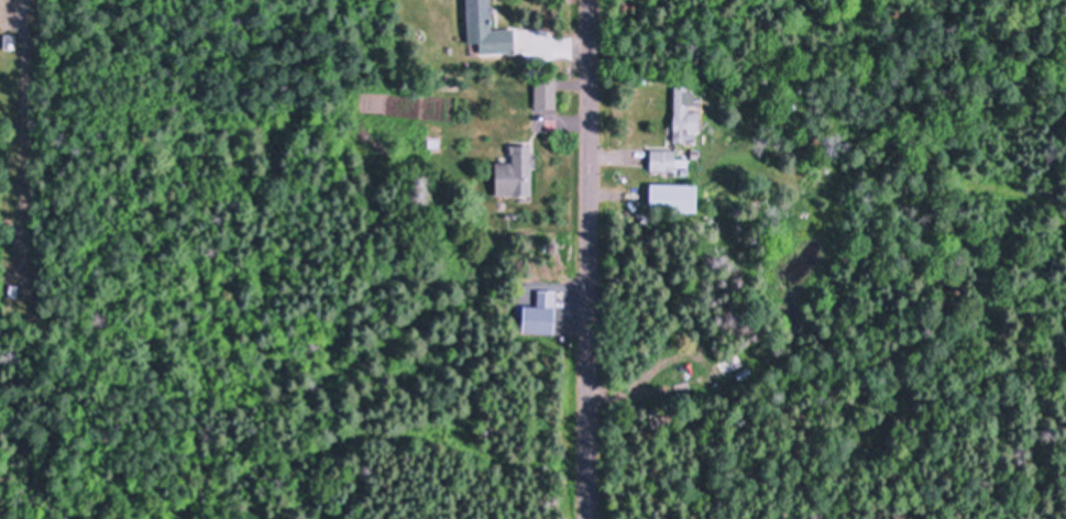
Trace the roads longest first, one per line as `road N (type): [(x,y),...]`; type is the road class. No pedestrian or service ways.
road 1 (residential): [(592,0),(586,518)]

